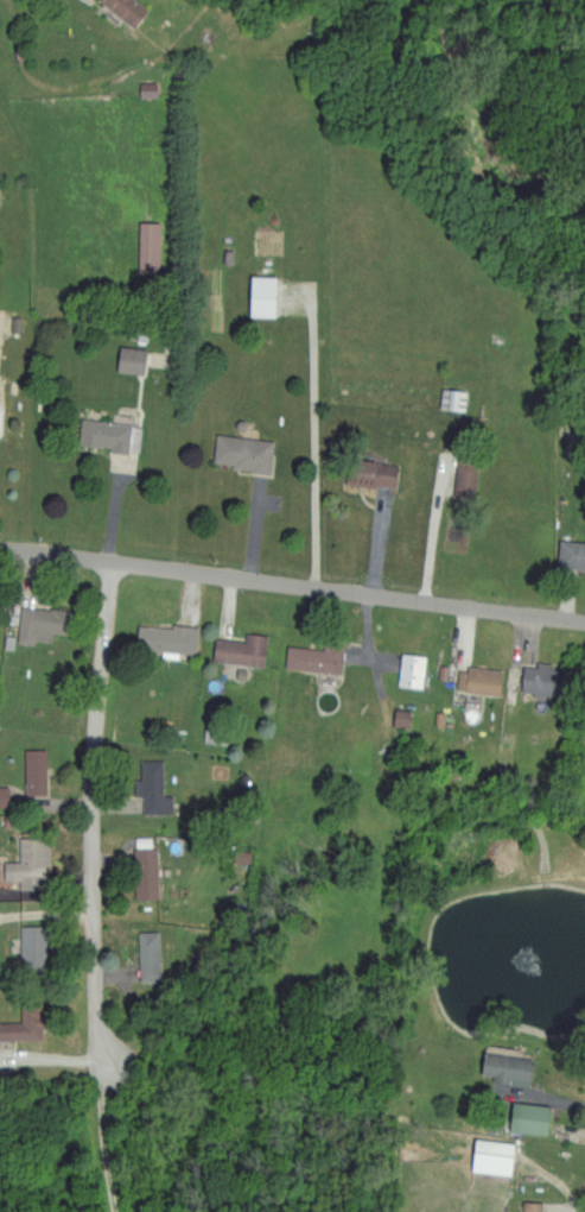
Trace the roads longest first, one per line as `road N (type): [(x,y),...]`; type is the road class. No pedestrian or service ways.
road 1 (residential): [(110,562),(95,708),(94,989),(95,1028),(107,1055),(107,1179),(115,1211)]
road 2 (tertiary): [(0,549),(584,622)]

